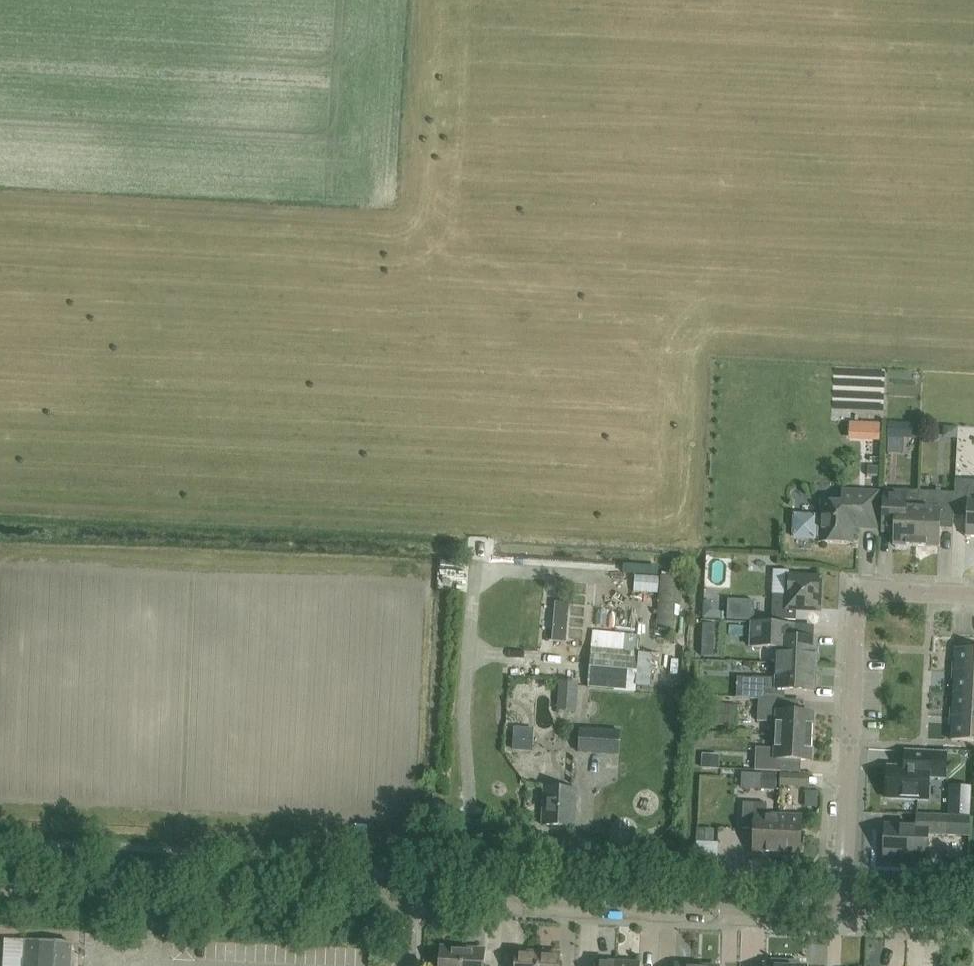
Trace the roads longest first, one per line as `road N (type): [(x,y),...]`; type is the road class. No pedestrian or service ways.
road 1 (tertiary): [(843,908),(413,889)]
road 2 (residential): [(843,908),(859,604),(880,591),(973,595)]
road 3 (tertiary): [(413,889),(0,867)]
road 4 (tertiary): [(973,915),(843,908)]

